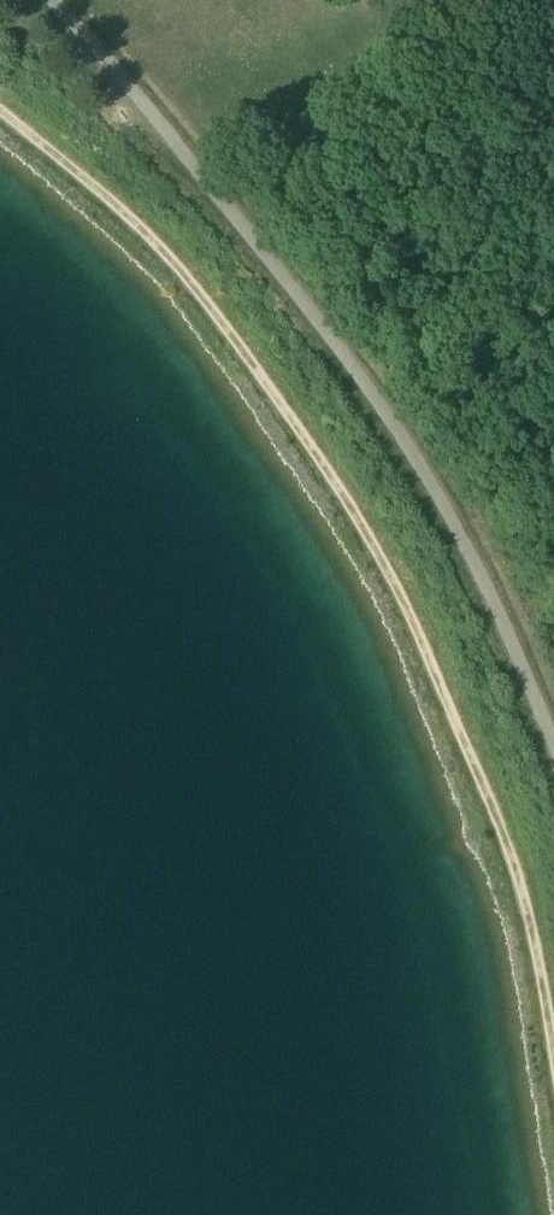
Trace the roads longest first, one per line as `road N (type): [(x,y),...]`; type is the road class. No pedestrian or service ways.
road 1 (track): [(553,1079),(517,867),(388,568),(276,395),(161,249),(0,112)]

